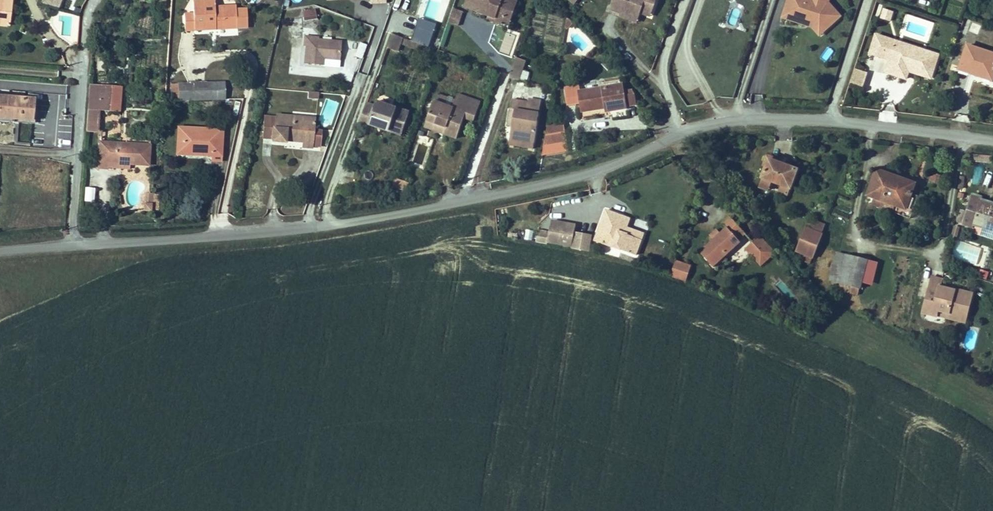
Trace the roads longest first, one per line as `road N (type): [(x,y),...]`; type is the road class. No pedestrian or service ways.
road 1 (unclassified): [(0,251),(308,225),(474,201),(575,178),(726,119),(992,138)]

